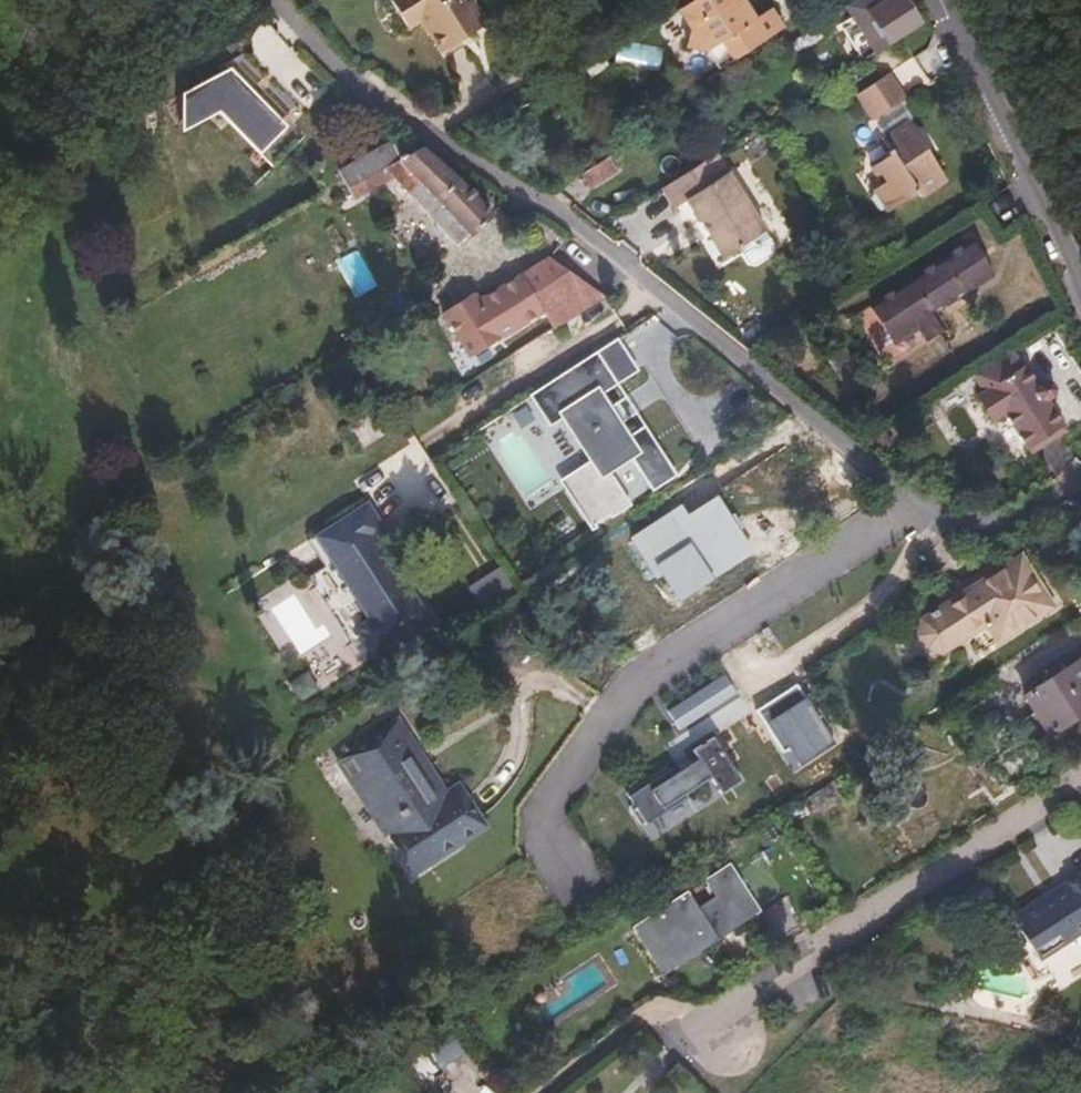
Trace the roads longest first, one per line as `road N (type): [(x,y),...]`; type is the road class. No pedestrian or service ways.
road 1 (residential): [(576,883),(543,833),(566,767),(620,695),(916,501)]
road 2 (residential): [(279,0),(302,35),(345,72),(552,201),(664,294)]
road 3 (residential): [(664,294),(349,481)]
road 4 (residential): [(664,294),(916,501)]
road 5 (tertiary): [(940,0),(1080,290)]
road 6 (residential): [(916,501),(954,524),(991,526),(1080,470)]

